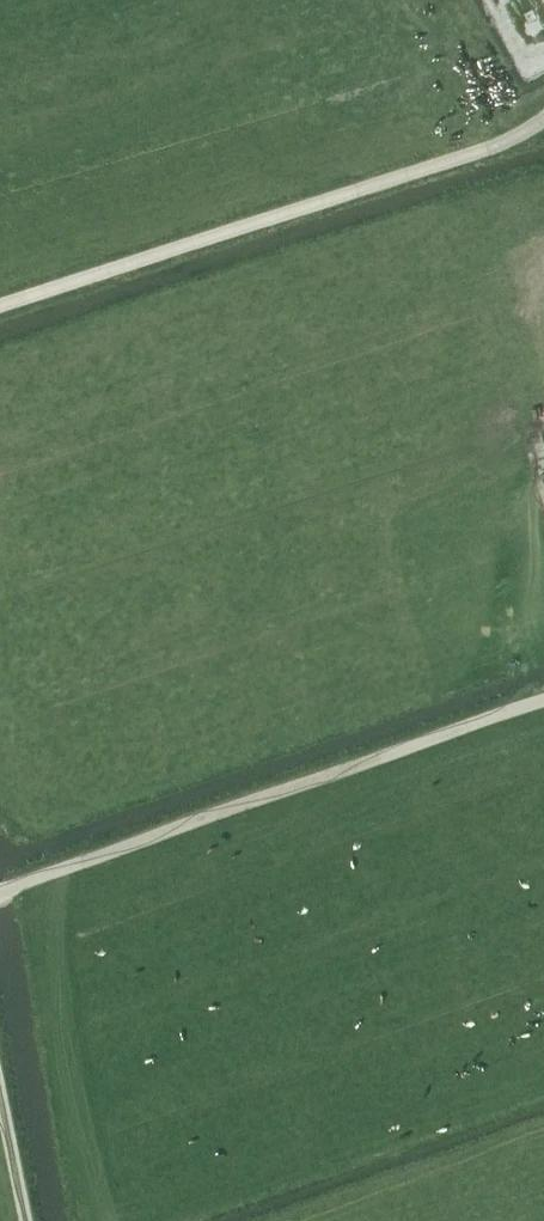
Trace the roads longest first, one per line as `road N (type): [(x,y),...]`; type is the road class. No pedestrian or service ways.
road 1 (track): [(0,892),(543,700)]
road 2 (track): [(543,127),(486,154),(0,307)]
road 3 (track): [(24,1220),(0,1103)]

